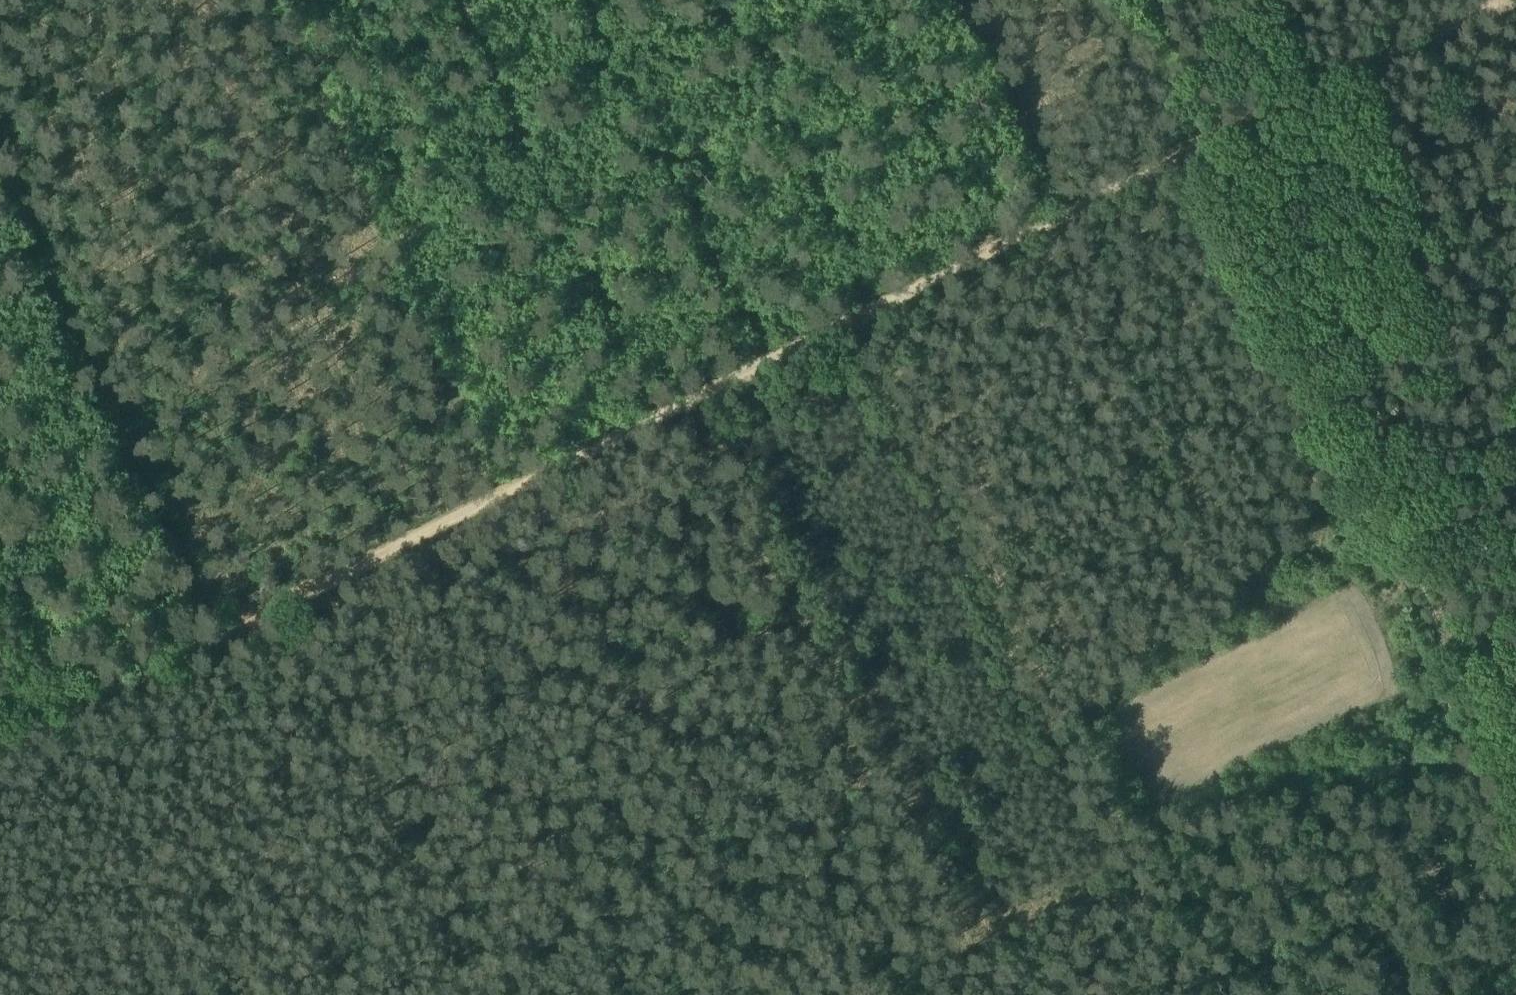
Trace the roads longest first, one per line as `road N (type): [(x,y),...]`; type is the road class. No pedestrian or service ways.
road 1 (track): [(0,739),(1493,0)]
road 2 (track): [(1189,149),(1361,475)]

